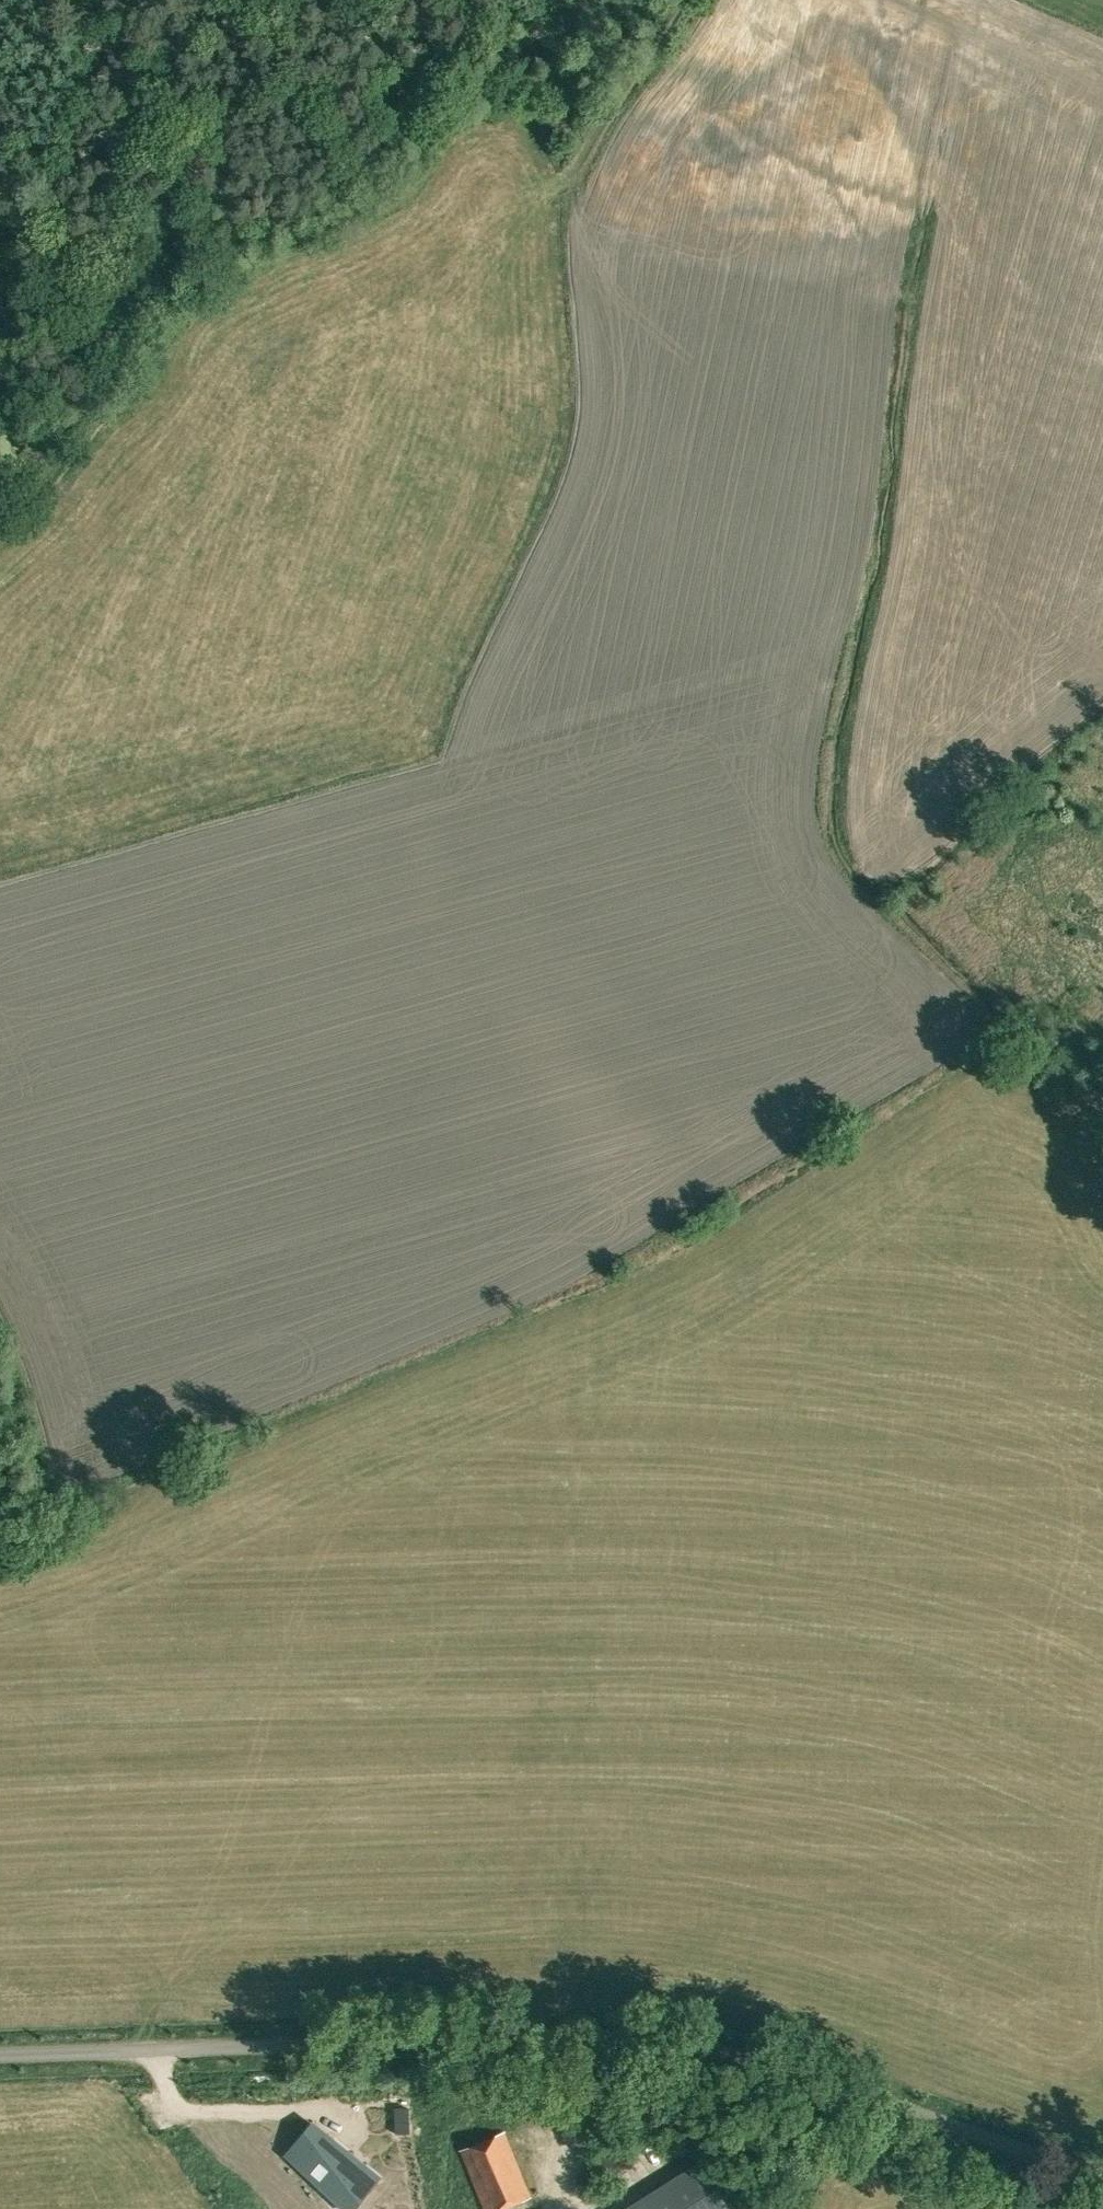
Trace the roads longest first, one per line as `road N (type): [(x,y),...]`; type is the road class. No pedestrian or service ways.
road 1 (unclassified): [(1102,2179),(757,2056),(653,2039),(0,2055)]

